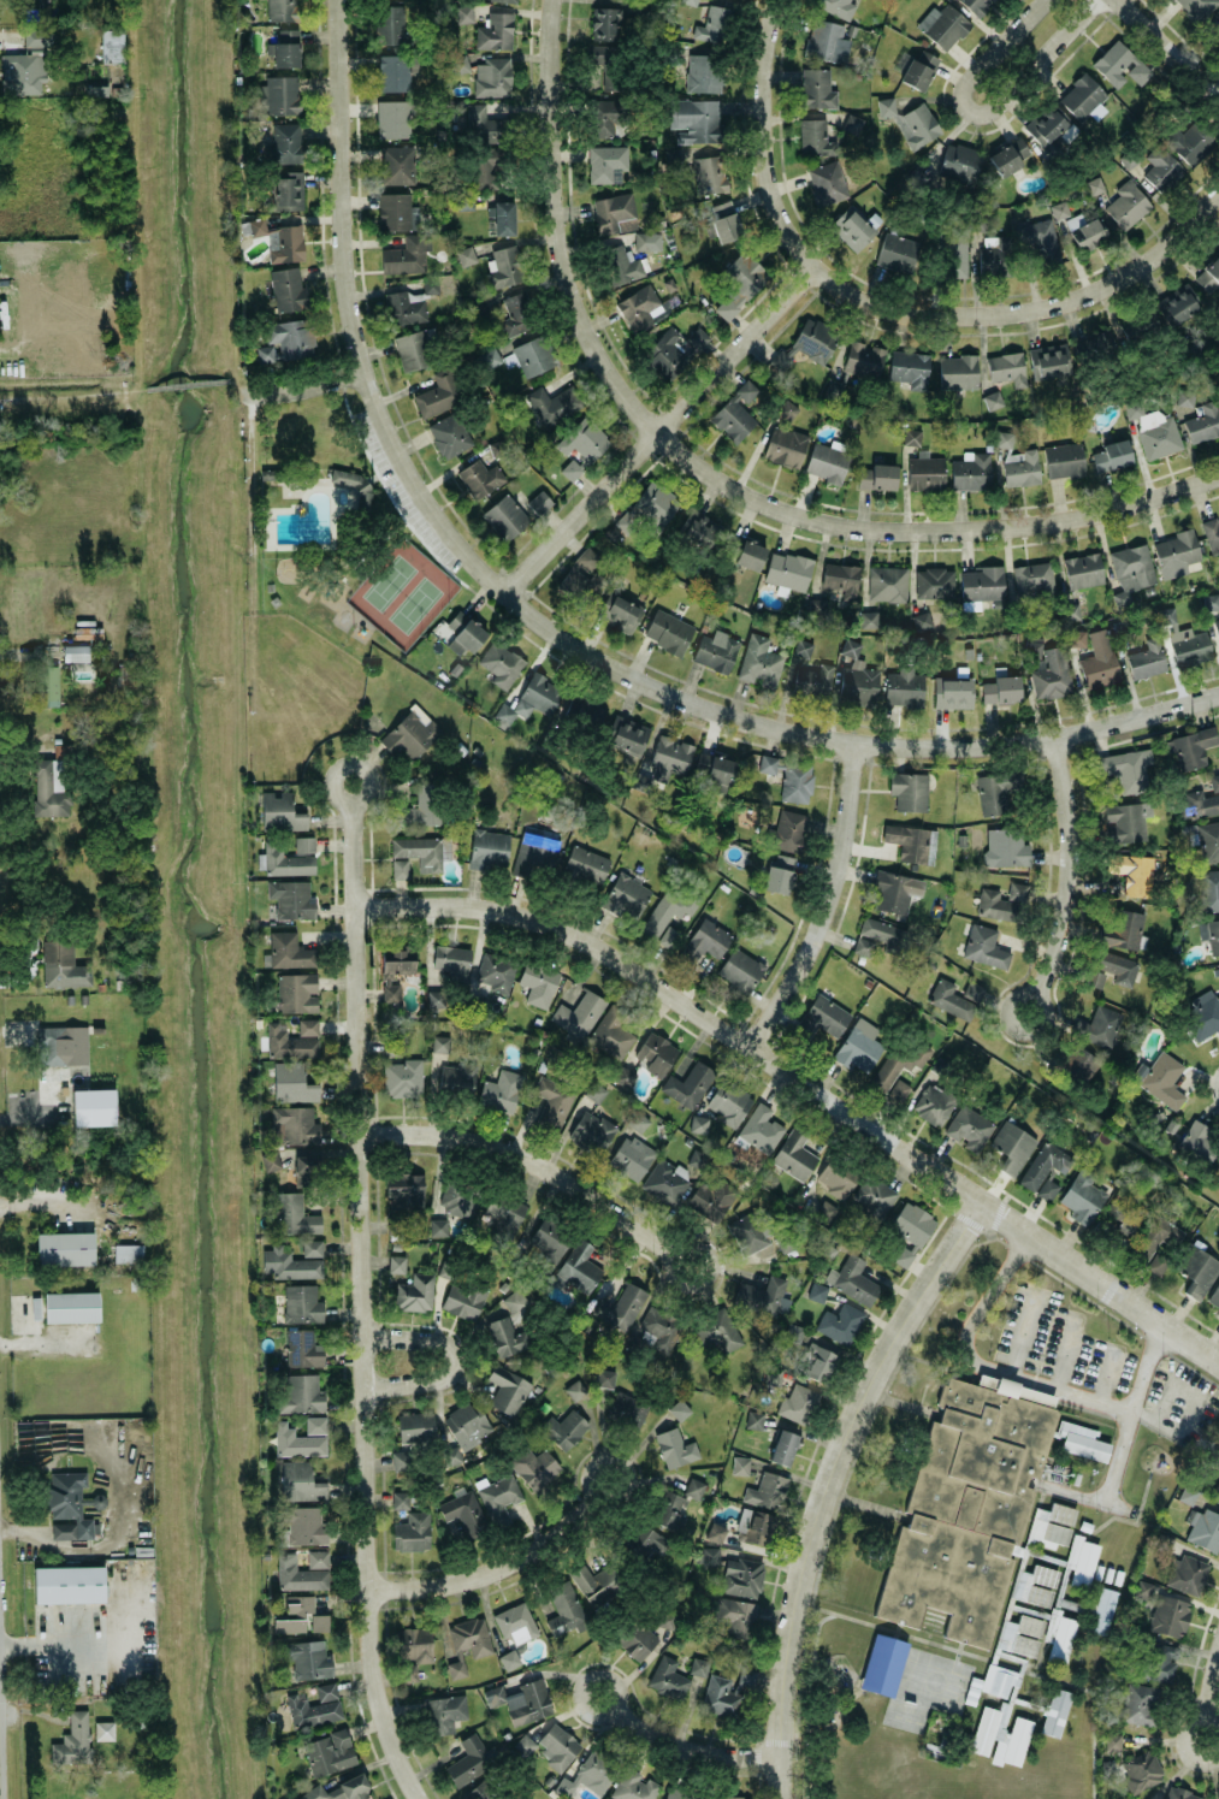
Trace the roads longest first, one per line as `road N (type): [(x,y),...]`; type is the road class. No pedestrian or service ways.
road 1 (residential): [(353,801),(371,1657),(381,1718),(417,1798)]
road 2 (residential): [(1218,1362),(576,930),(478,907),(354,905)]
road 3 (residential): [(1218,694),(1059,735),(856,744),(759,723),(653,687),(578,649),(509,596)]
road 4 (residential): [(338,0),(341,241),(363,372),(404,462),(451,534),(509,596)]
road 5 (residential): [(981,1203),(872,1381),(817,1515),(789,1667),(783,1798)]
road 6 (residential): [(1218,475),(1055,522),(998,529),(830,526),(736,491),(661,434)]
road 7 (residential): [(554,0),(548,124),(561,254),(582,326),(661,434)]
road 8 (residential): [(1218,196),(1129,276),(1026,310),(910,314),(845,291),(815,270)]
road 9 (residential): [(815,270),(509,596)]
road 10 (track): [(308,714),(276,716),(255,696),(249,424),(255,395)]
road 11 (residential): [(673,1251),(534,1161),(492,1144),(357,1134)]
road 12 (residential): [(856,744),(839,871),(811,946),(751,1048)]
road 13 (residential): [(1040,0),(966,83),(971,111),(1005,101),(1097,0)]
road 14 (residential): [(779,0),(763,70),(762,148),(777,214),(815,270)]
road 15 (residential): [(1059,735),(1072,848),(1064,919),(1029,1011)]
road 16 (residential): [(598,1495),(558,1534),(467,1582),(367,1587)]
road 17 (residential): [(0,1584),(5,1798)]
road 18 (residential): [(362,1392),(438,1381),(454,1360),(442,1343),(361,1333)]
road 19 (residential): [(782,1758),(716,1756),(664,1740),(614,1709)]
road 20 (tertiary): [(1118,0),(1218,98)]
road 21 (residential): [(578,1692),(580,1705),(597,1716),(620,1696),(610,1677),(596,1674),(578,1692)]
road 22 (residential): [(363,372),(241,395)]
road 23 (residential): [(696,1282),(676,1277),(670,1265),(673,1251),(688,1242),(710,1261),(696,1282)]
road 24 (residential): [(629,1477),(627,1490),(610,1499),(590,1478),(605,1460),(619,1461),(629,1477)]

